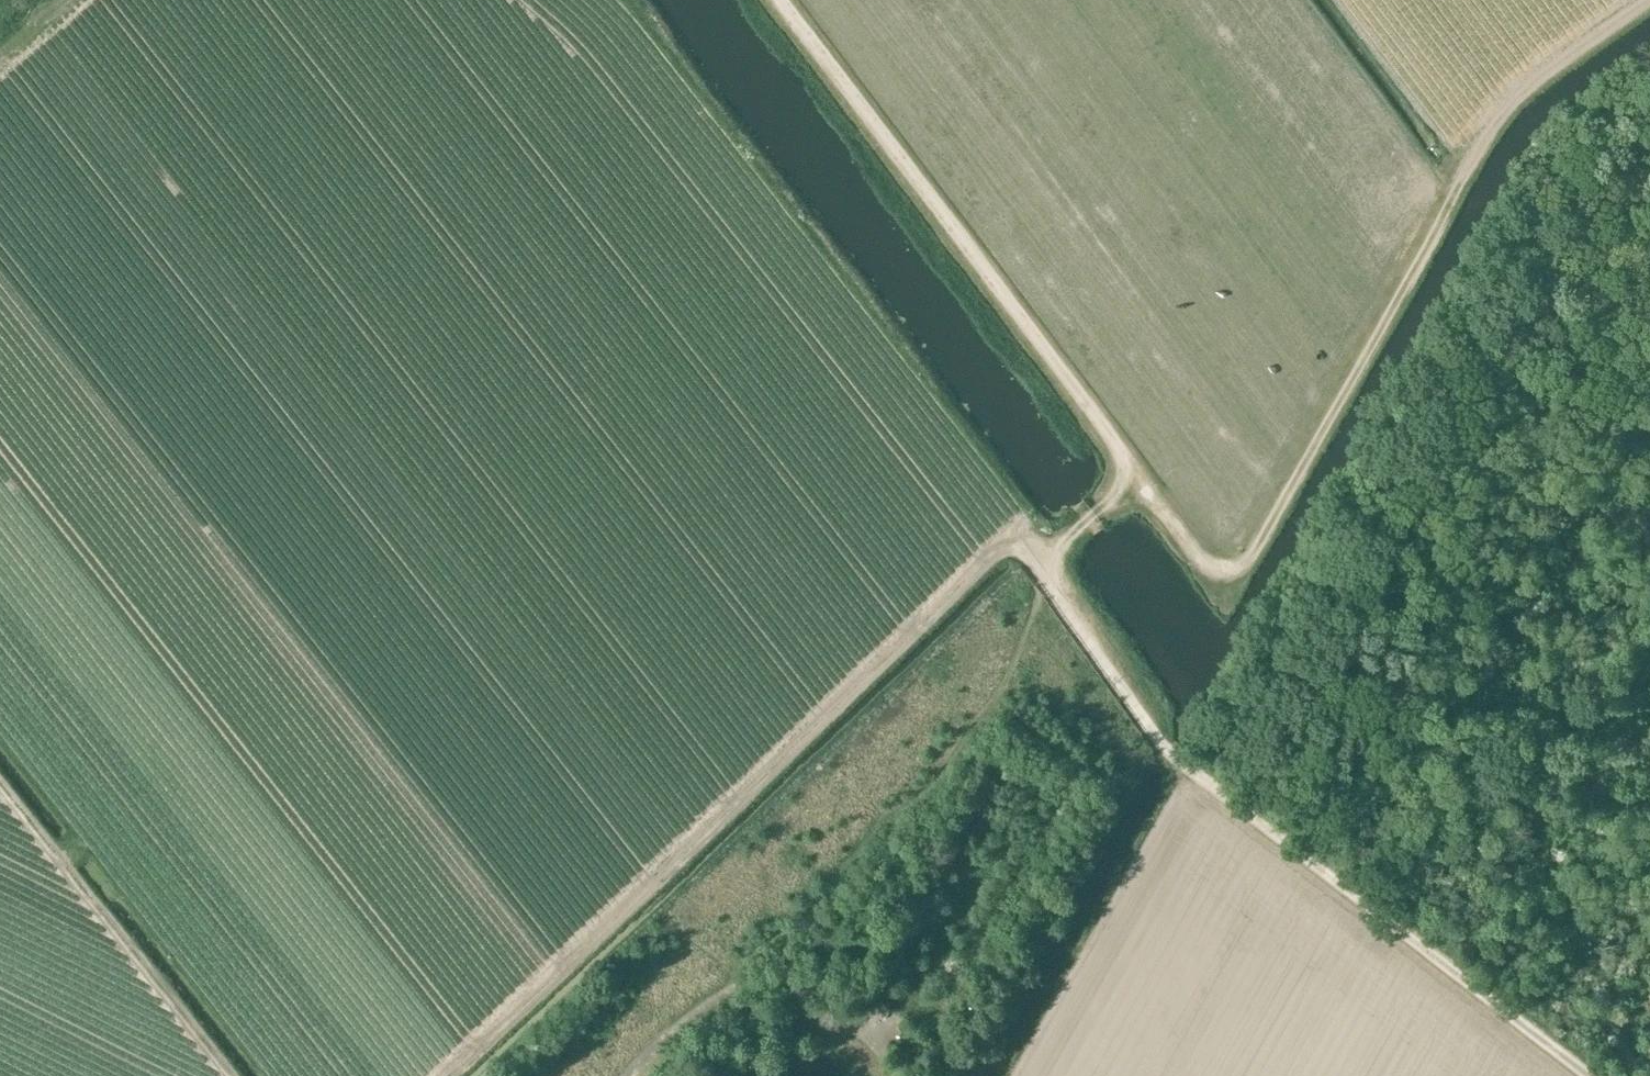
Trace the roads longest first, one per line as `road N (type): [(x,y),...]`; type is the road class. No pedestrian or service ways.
road 1 (track): [(438,1075),(998,547),(1016,543),(1036,571)]
road 2 (track): [(782,0),(1125,455),(1128,473),(1117,492),(1036,571)]
road 3 (track): [(1036,571),(1162,745),(1500,1007)]
road 4 (track): [(229,1075),(0,787)]

